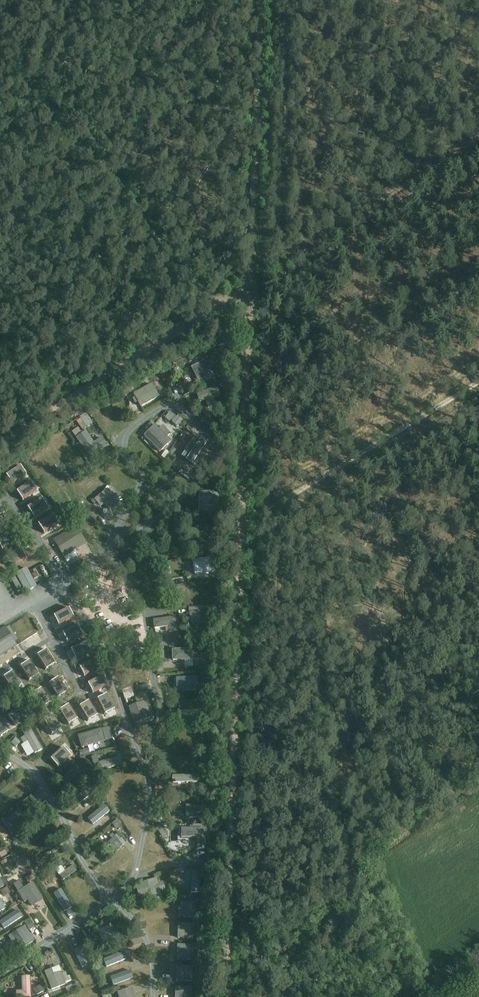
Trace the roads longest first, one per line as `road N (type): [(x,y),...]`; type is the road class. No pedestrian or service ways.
road 1 (track): [(227,996),(252,299)]
road 2 (track): [(252,299),(263,0)]
road 3 (unclassified): [(0,456),(252,299)]
road 4 (track): [(243,525),(478,381)]

